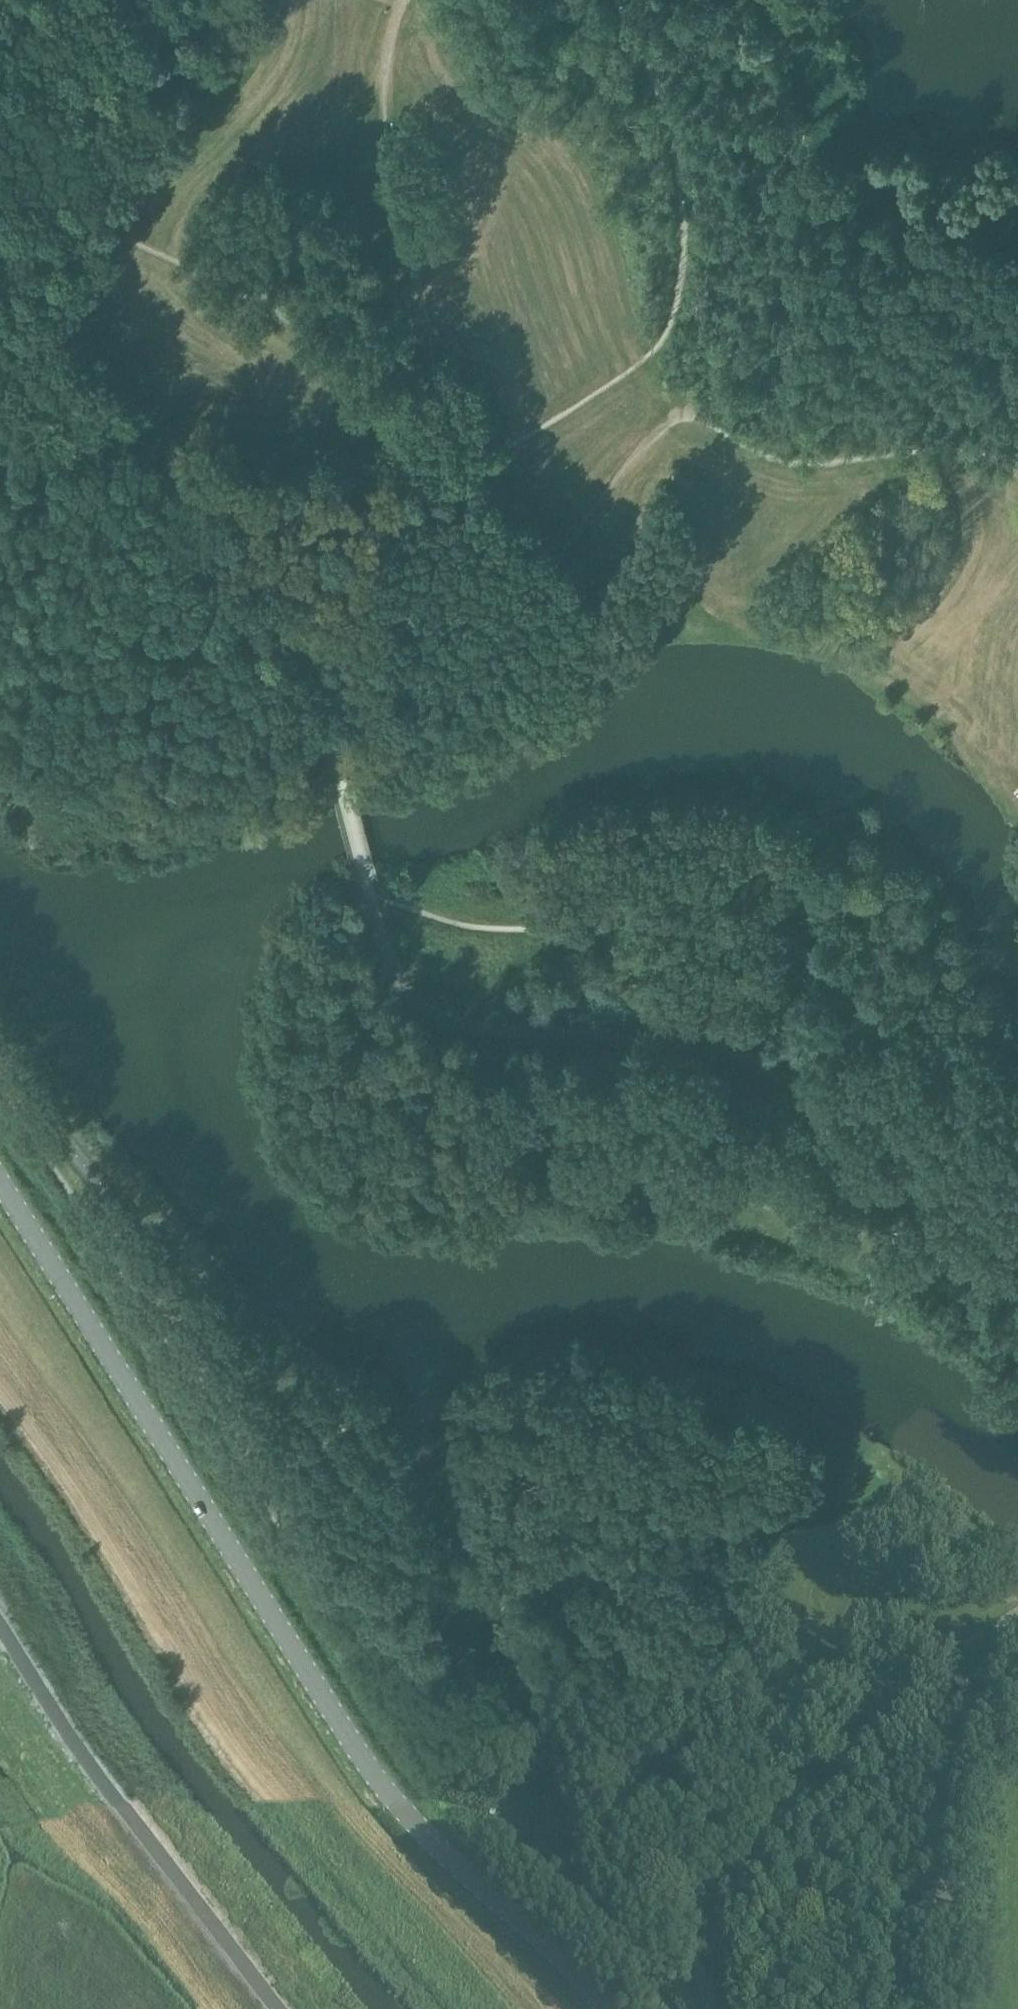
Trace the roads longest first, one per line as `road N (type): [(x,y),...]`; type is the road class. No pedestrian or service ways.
road 1 (tertiary): [(598,2008),(545,1944),(387,1801),(0,1181)]
road 2 (unclassified): [(273,2008),(126,1819),(0,1630)]
road 3 (unclassified): [(936,2008),(928,1853),(935,1795),(969,1705),(1017,1642)]

